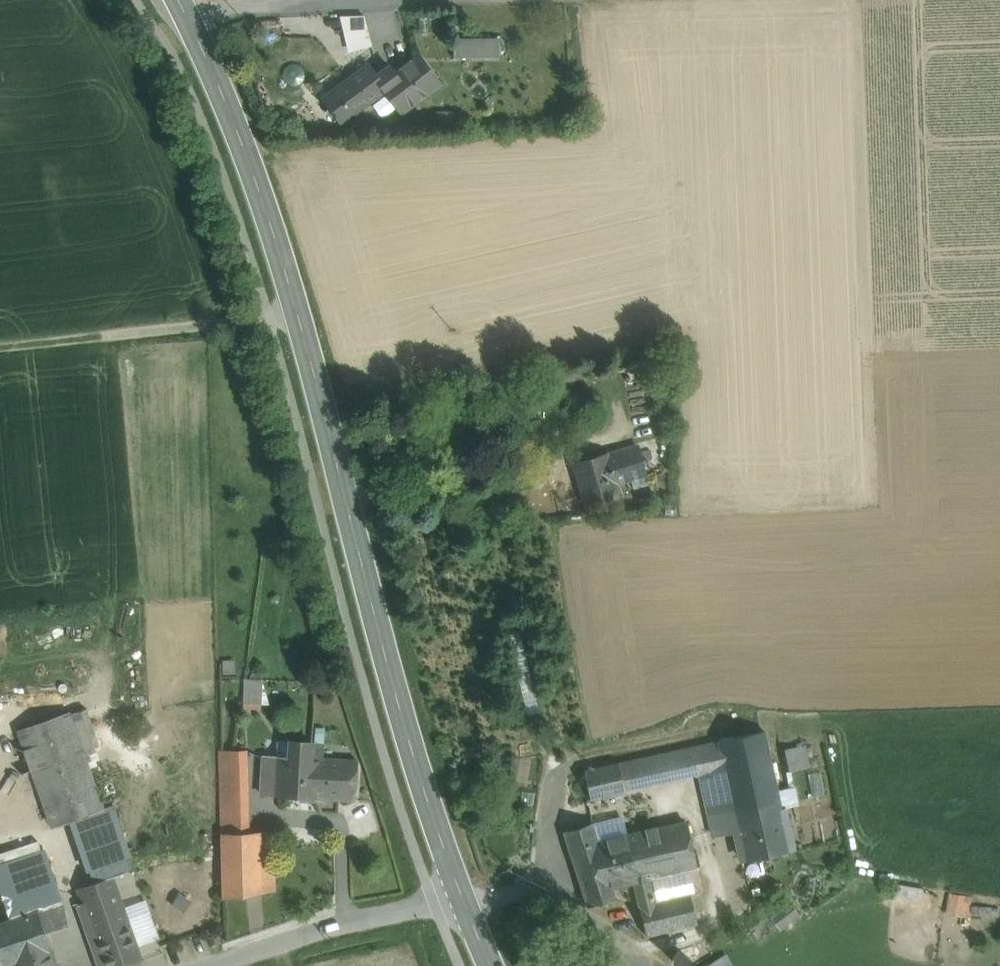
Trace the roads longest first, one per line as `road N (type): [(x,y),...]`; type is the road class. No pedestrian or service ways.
road 1 (secondary): [(464,889),(420,763),(298,313),(232,112),(179,0)]
road 2 (track): [(637,433),(540,470),(351,508)]
road 3 (track): [(184,9),(463,0)]
road 4 (residential): [(464,889),(222,965)]

